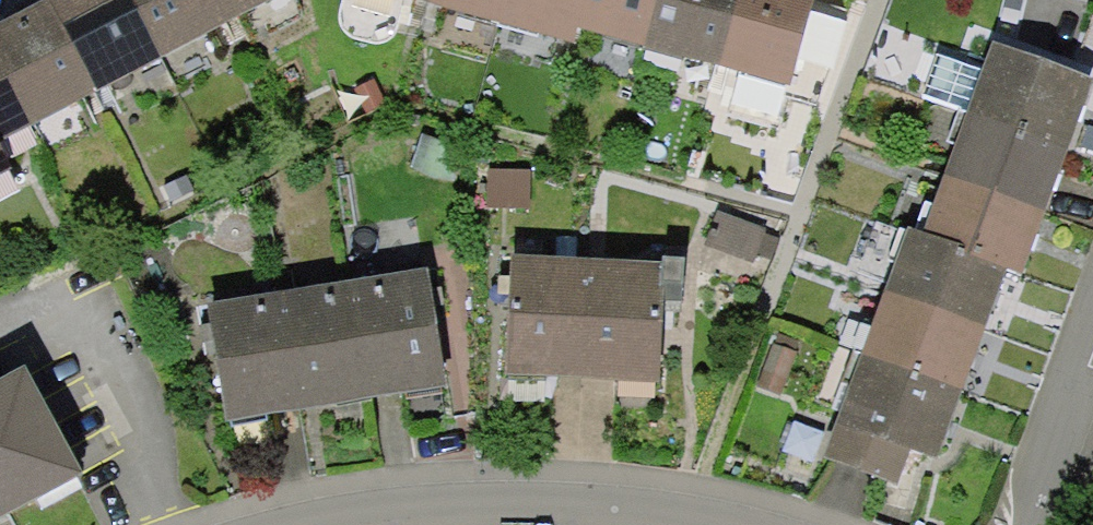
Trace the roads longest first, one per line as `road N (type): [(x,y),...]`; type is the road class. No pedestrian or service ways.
road 1 (residential): [(672,524),(599,515),(469,515),(382,524)]
road 2 (residential): [(1092,337),(1016,524)]

